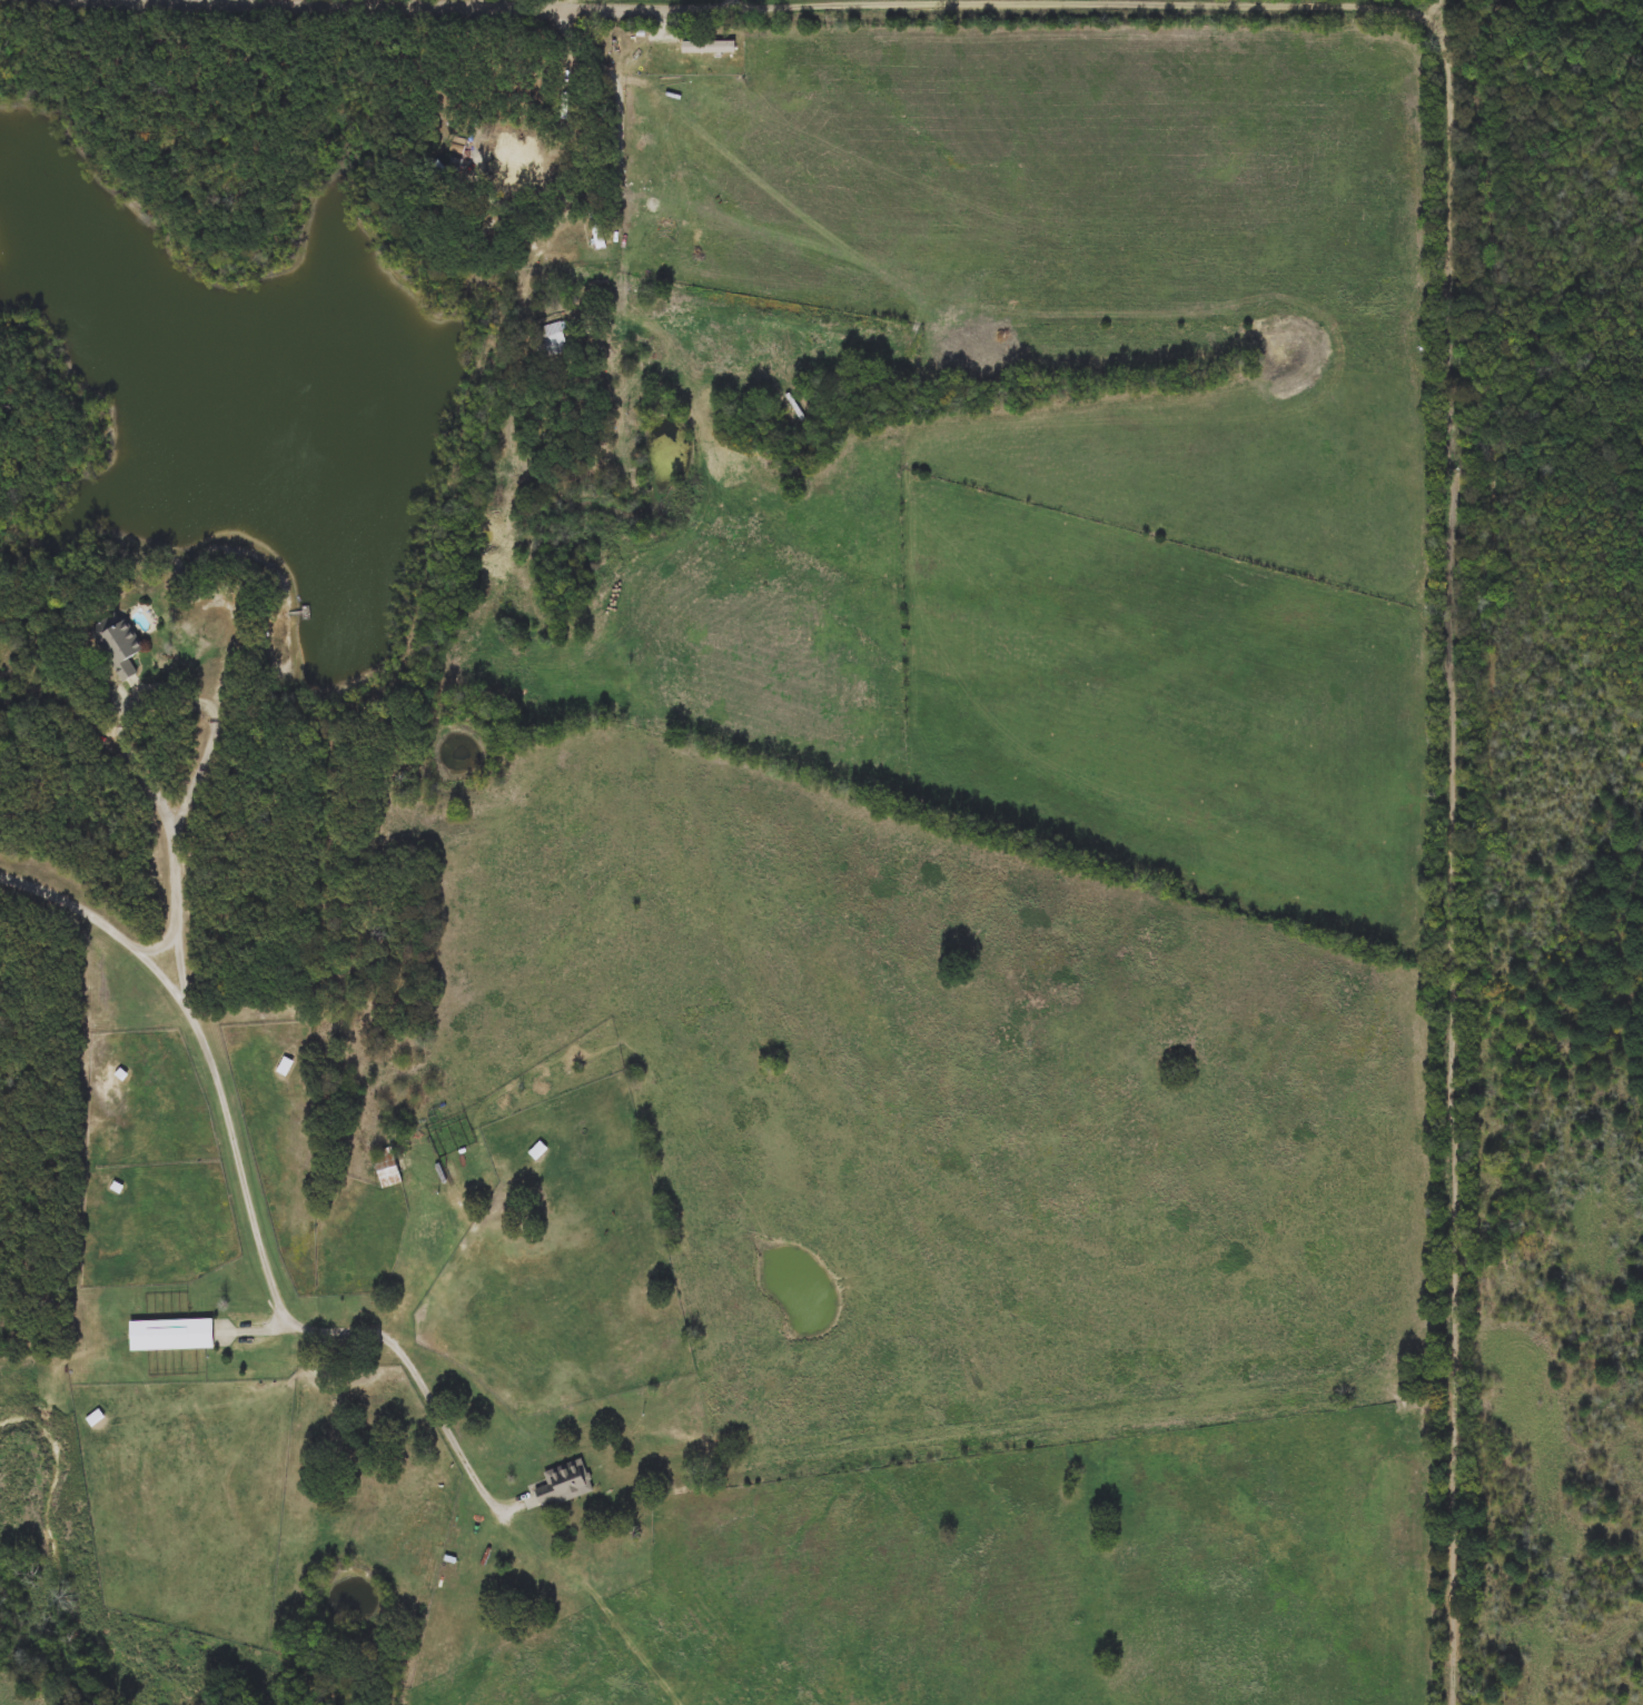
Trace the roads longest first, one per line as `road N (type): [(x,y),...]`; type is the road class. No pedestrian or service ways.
road 1 (track): [(989,6),(1358,2),(1421,14),(1445,54),(1457,1704)]
road 2 (residential): [(388,1339),(308,1328),(280,1298),(221,1083),(176,983),(63,894),(0,872)]
road 3 (residential): [(432,0),(989,6)]
road 4 (residential): [(168,826),(214,720),(207,696),(194,692),(120,714),(109,726),(109,736),(148,772),(168,826),(176,925),(160,965)]

